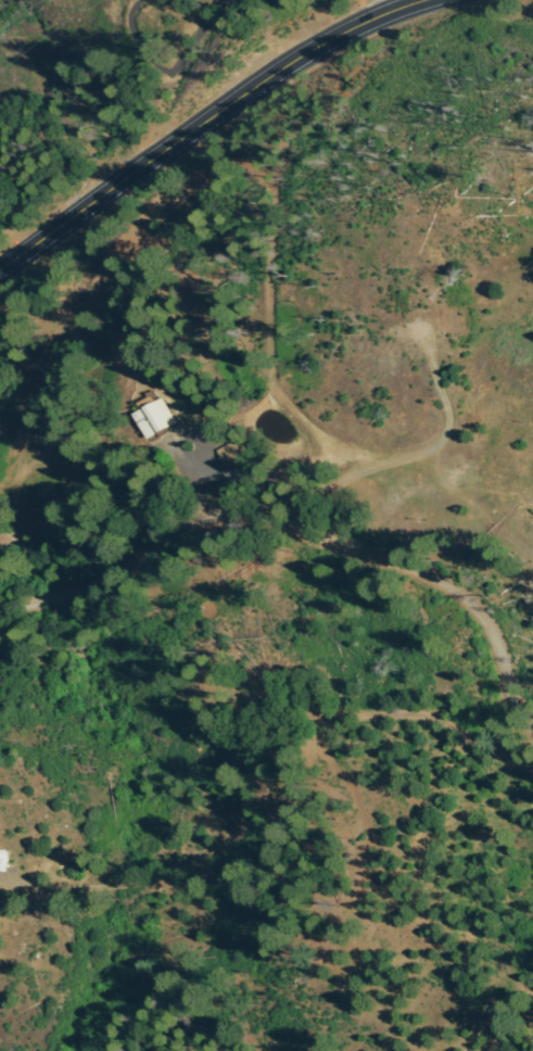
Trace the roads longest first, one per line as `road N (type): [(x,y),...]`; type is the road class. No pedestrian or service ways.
road 1 (residential): [(0,613),(213,554),(262,547),(335,560),(444,602),(477,633),(507,744),(532,777)]
road 2 (residential): [(242,102),(255,308),(269,354),(266,397),(289,427),(326,461),(359,470),(433,453),(447,429),(429,328)]
road 3 (primary): [(0,273),(312,59),(411,14),(471,0)]
road 4 (residential): [(0,509),(86,300),(136,246),(250,163)]

